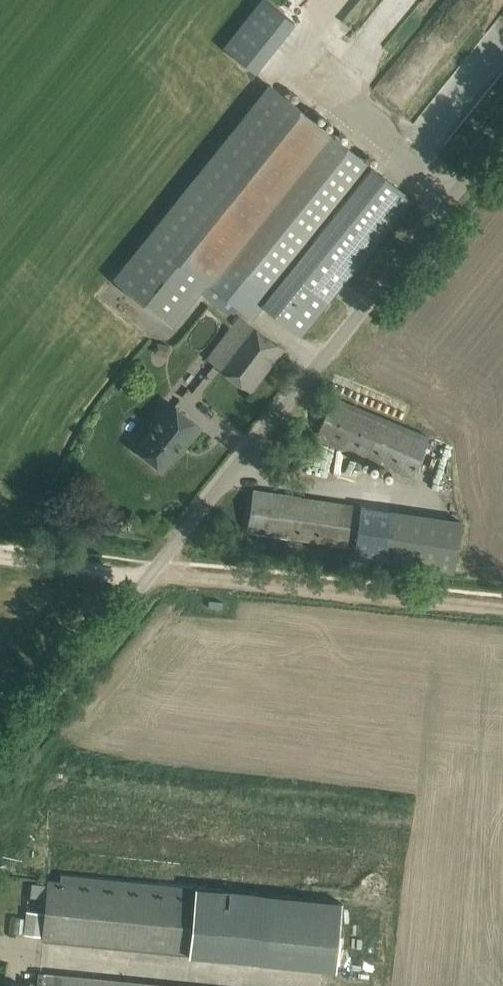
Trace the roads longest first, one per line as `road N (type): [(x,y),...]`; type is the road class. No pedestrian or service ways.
road 1 (unclassified): [(0,766),(502,131)]

